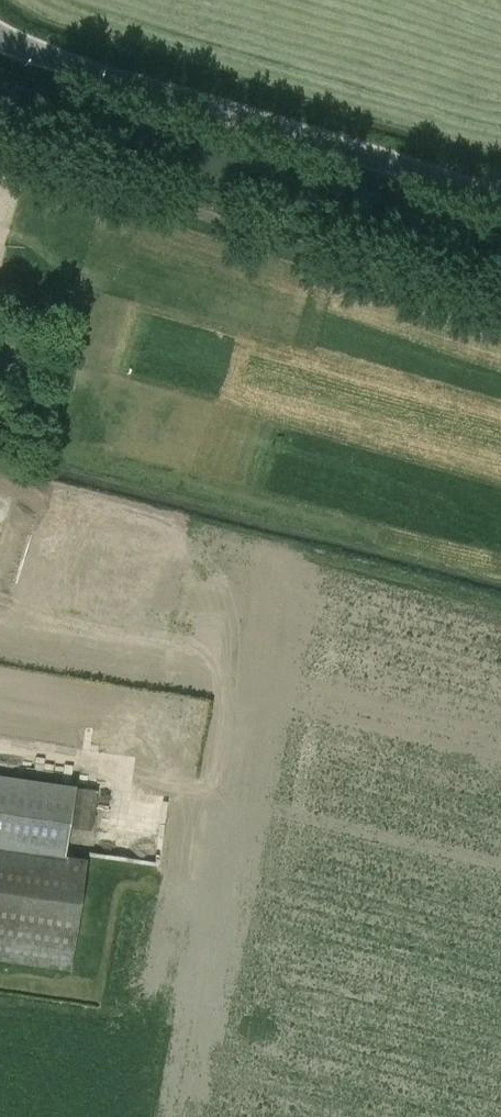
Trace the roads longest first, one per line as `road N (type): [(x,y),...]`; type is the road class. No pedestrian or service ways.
road 1 (tertiary): [(500,203),(0,36)]

